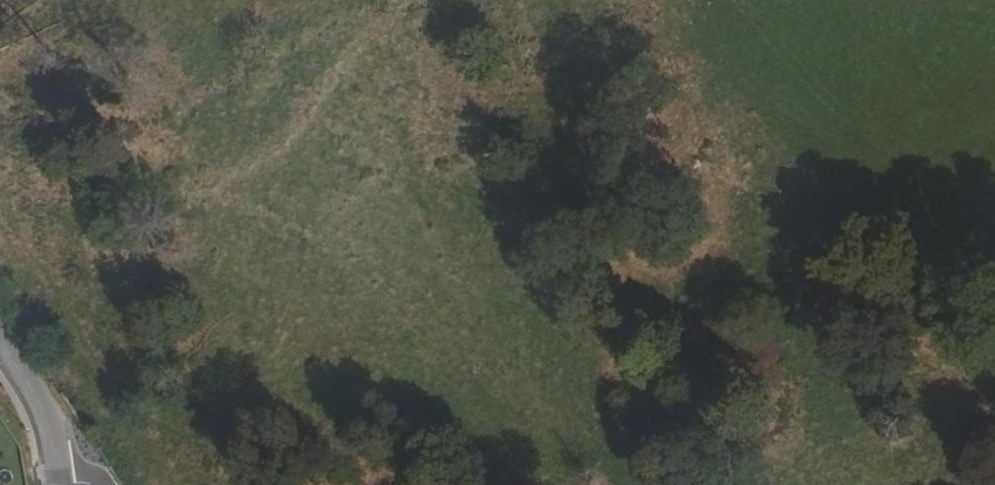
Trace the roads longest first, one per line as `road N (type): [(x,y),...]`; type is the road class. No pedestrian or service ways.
road 1 (tertiary): [(61,477),(43,408),(0,339)]

